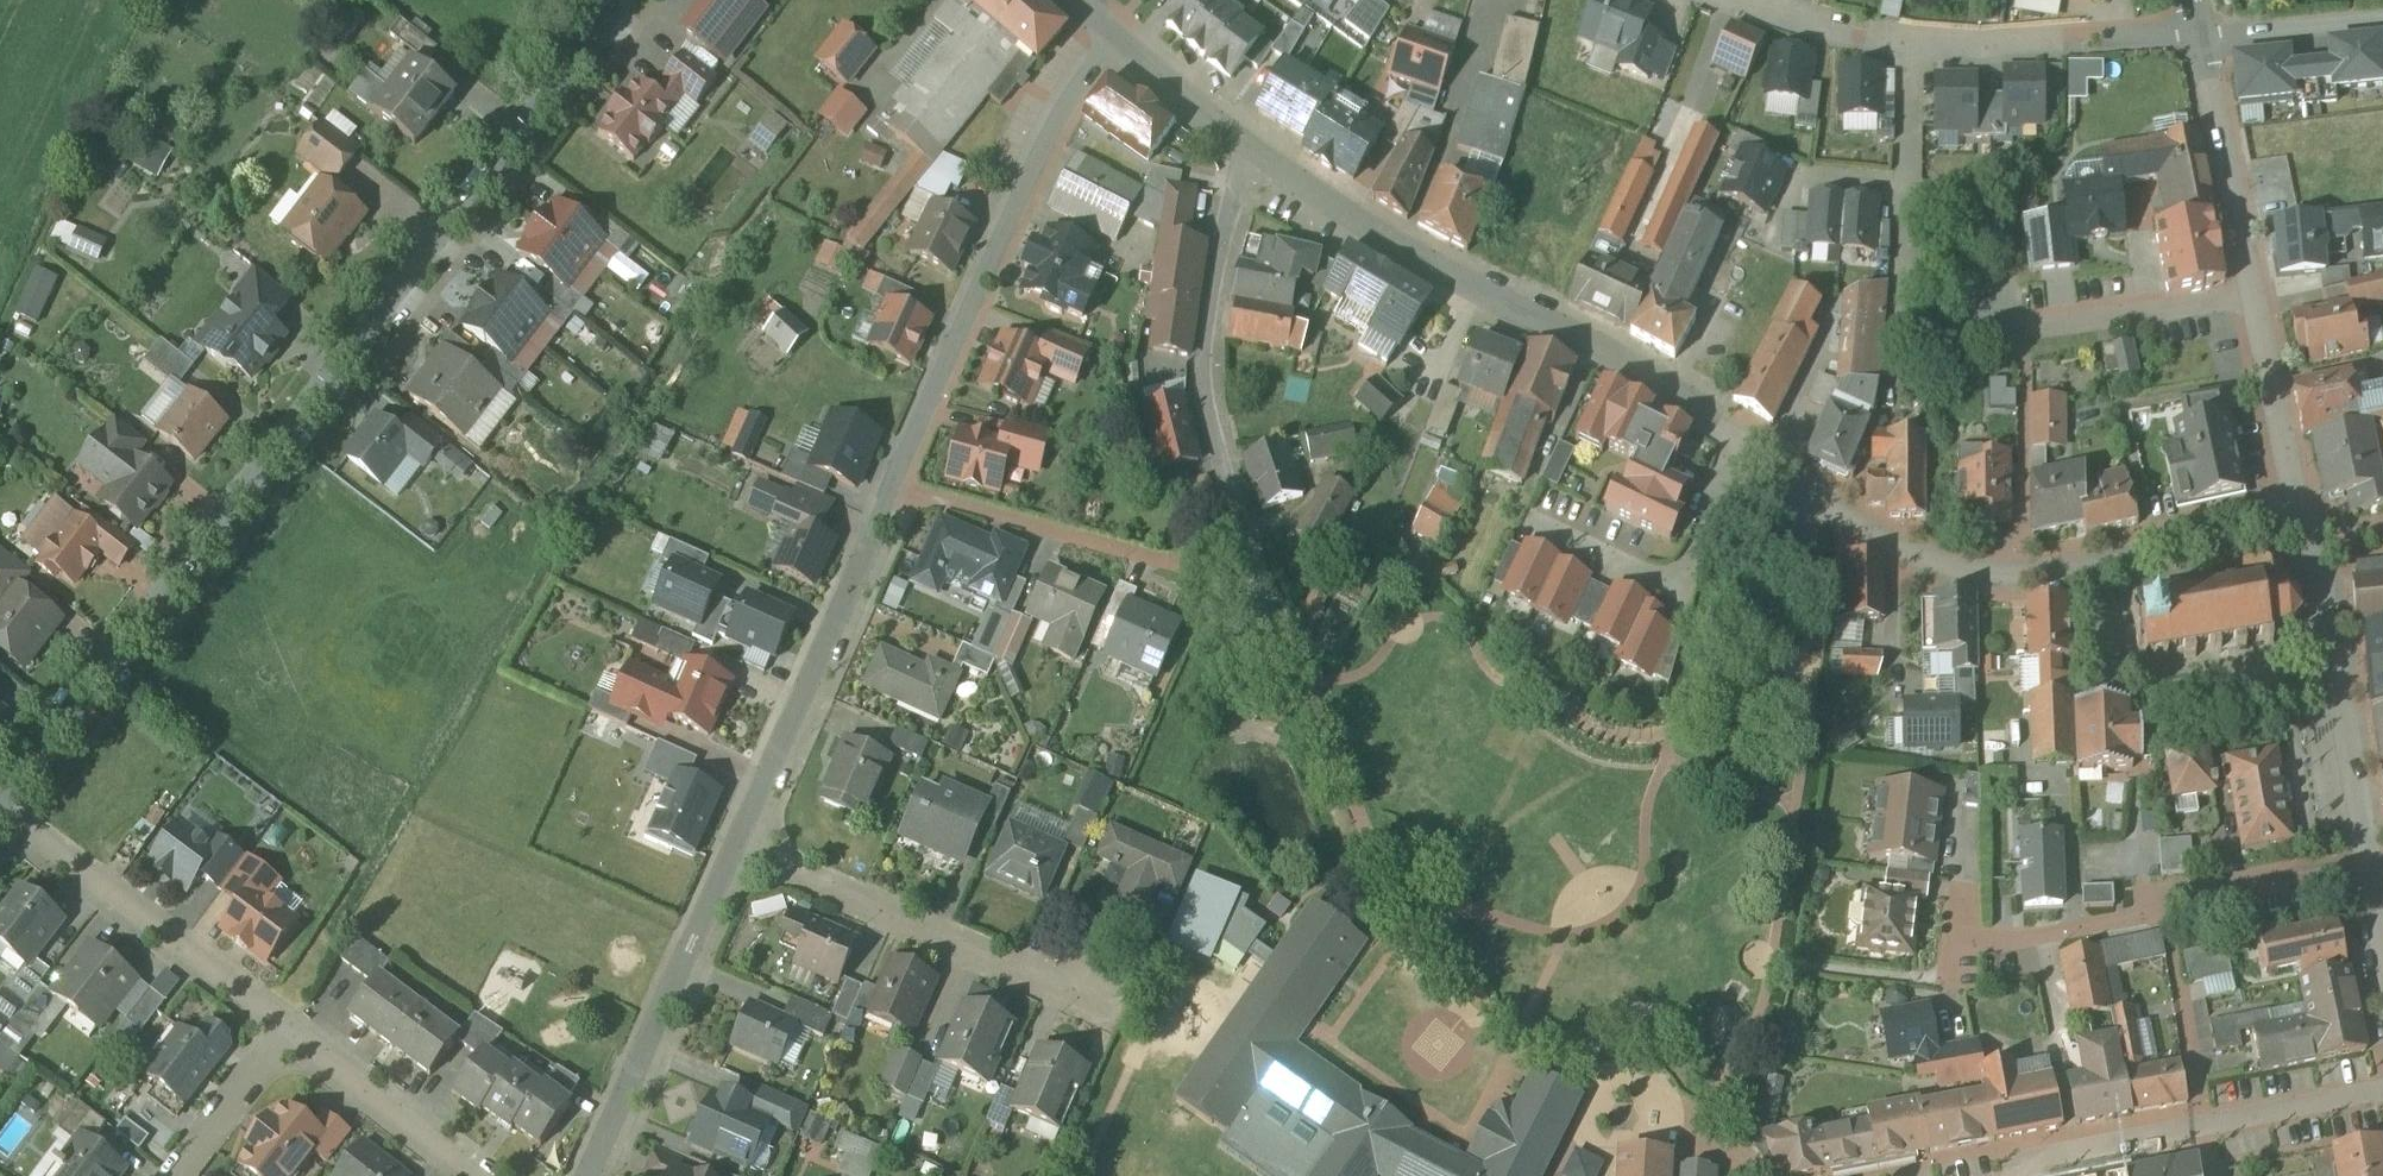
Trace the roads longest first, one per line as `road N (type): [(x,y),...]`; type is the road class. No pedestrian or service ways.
road 1 (tertiary): [(636,0),(0,799)]
road 2 (residential): [(2305,525),(2030,580),(1942,565),(1848,516),(1684,395)]
road 3 (residential): [(1121,41),(1020,219),(899,489)]
road 4 (residential): [(1684,395),(1500,302),(1257,159)]
road 5 (residential): [(1732,0),(1910,45),(2037,47),(2201,33)]
road 6 (residential): [(1257,159),(1213,313),(1210,392),(1231,480),(1280,615)]
road 7 (residential): [(899,489),(746,841)]
road 8 (residential): [(2382,924),(2311,556)]
road 9 (residential): [(0,806),(301,1026)]
road 10 (residential): [(746,841),(593,1175)]
road 11 (residential): [(1077,988),(746,841)]
road 12 (residential): [(2382,1102),(2057,1175)]
road 13 (residential): [(1180,567),(899,489)]
road 14 (residential): [(2257,298),(2201,33)]
road 15 (residential): [(301,1026),(493,1175)]
road 16 (residential): [(2305,525),(2257,298)]
road 17 (residential): [(301,1026),(180,1175)]
road 18 (residential): [(2201,33),(2382,19)]
road 19 (residential): [(1257,159),(1121,41)]
road 20 (residential): [(2257,298),(2112,320)]

